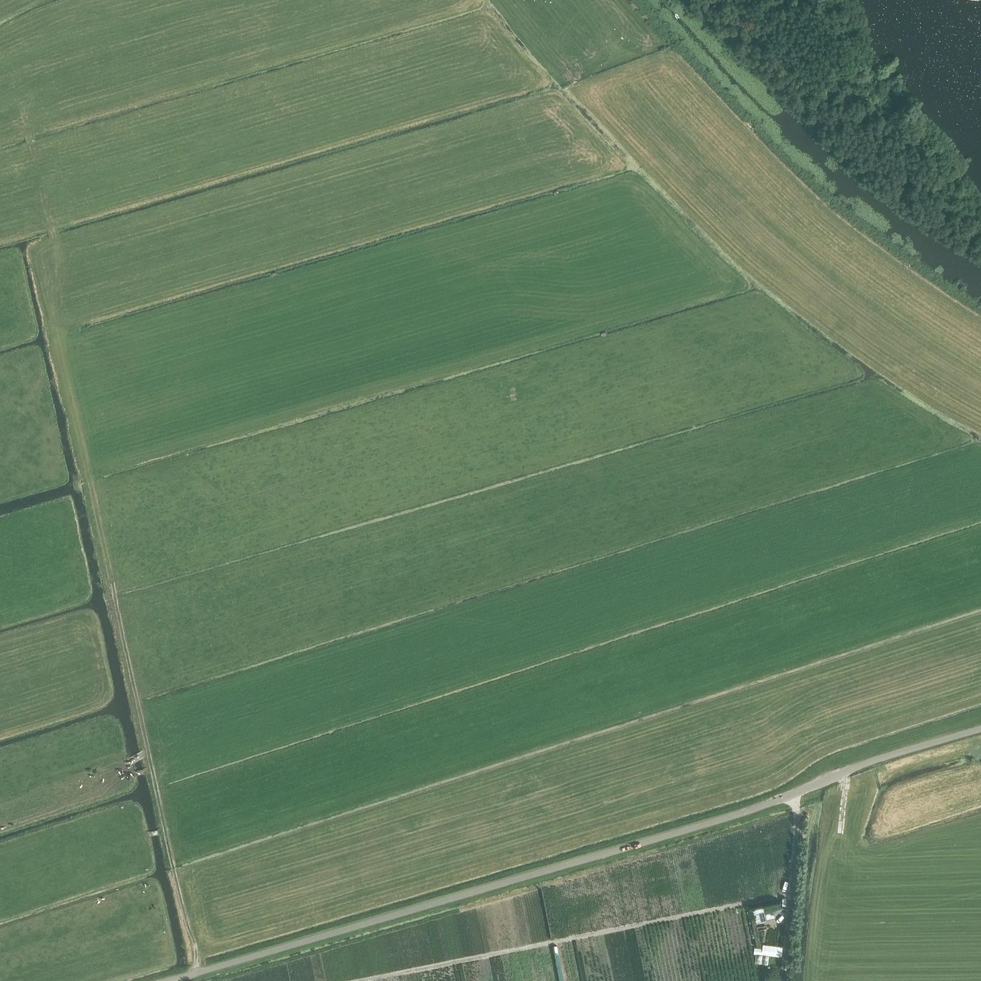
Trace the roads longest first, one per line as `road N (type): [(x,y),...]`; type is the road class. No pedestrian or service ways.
road 1 (tertiary): [(169,980),(583,861),(980,729)]
road 2 (track): [(51,223),(56,324),(196,973)]
road 3 (track): [(785,980),(794,794)]
road 4 (track): [(29,133),(51,223),(0,232)]

